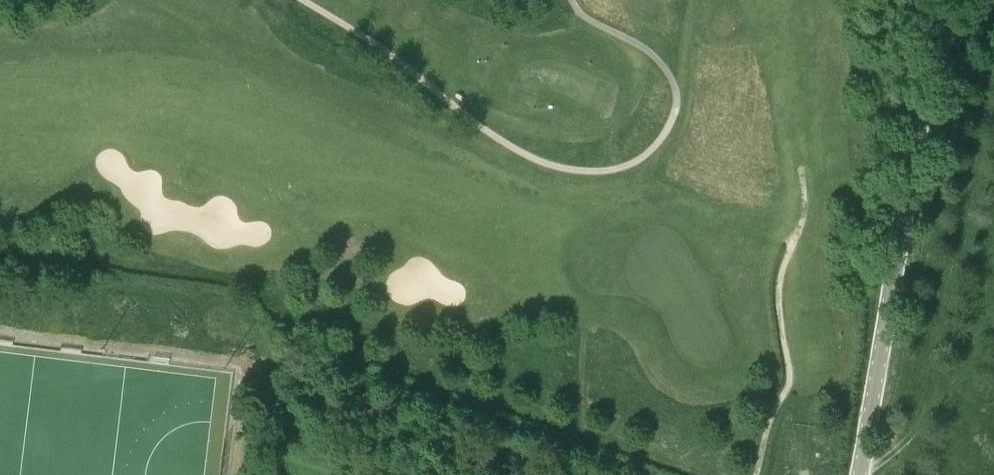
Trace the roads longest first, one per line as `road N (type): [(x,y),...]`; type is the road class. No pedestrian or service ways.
road 1 (tertiary): [(859,474),(939,0)]

